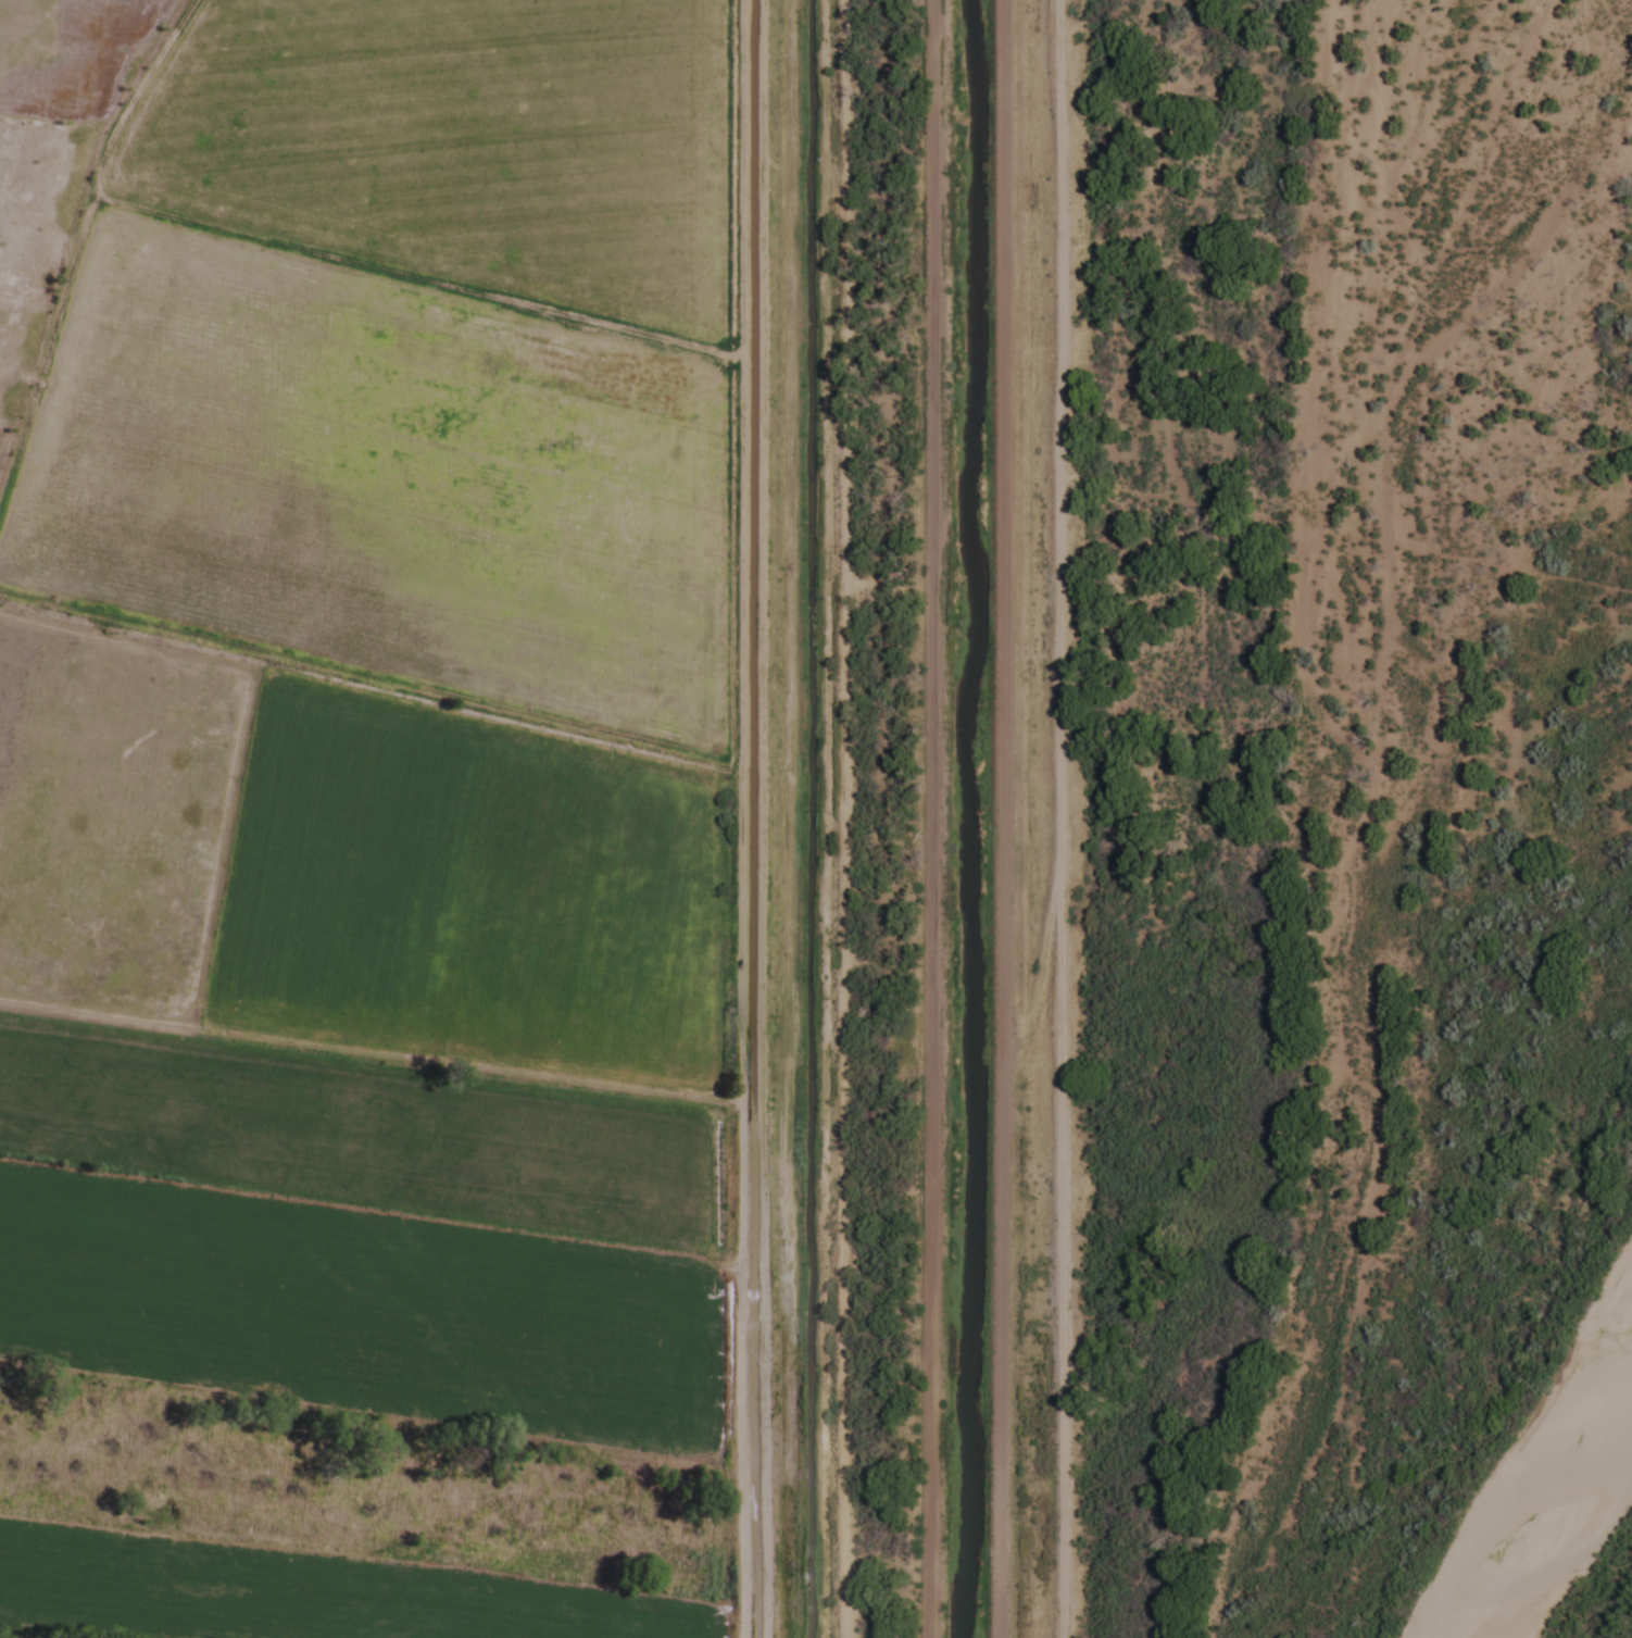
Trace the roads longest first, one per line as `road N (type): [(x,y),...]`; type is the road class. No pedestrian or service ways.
road 1 (residential): [(1053,1637),(1054,0)]

